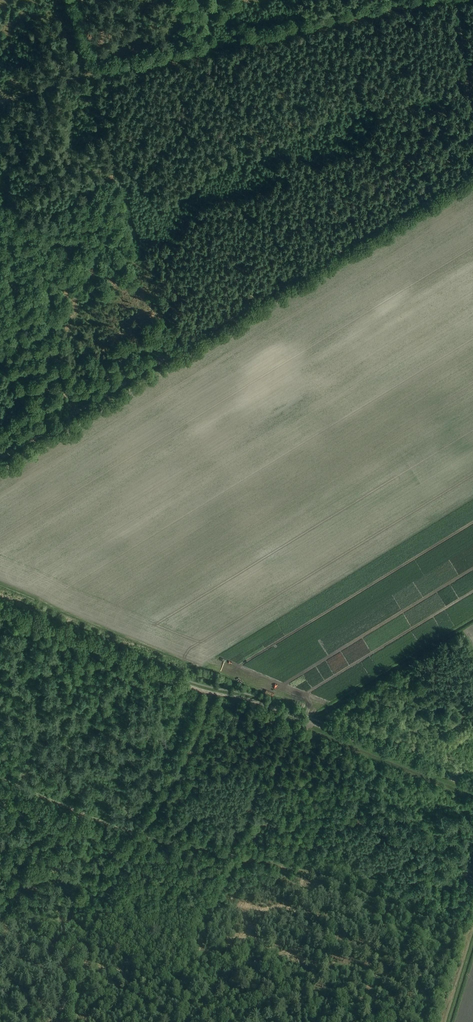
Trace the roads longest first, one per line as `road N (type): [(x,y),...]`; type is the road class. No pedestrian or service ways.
road 1 (track): [(472,170),(0,460)]
road 2 (track): [(0,611),(472,788)]
road 3 (track): [(90,77),(440,0)]
road 4 (track): [(0,773),(142,831),(94,918),(78,1021)]
road 5 (track): [(164,302),(146,267),(67,0)]
road 6 (track): [(142,831),(217,689)]

